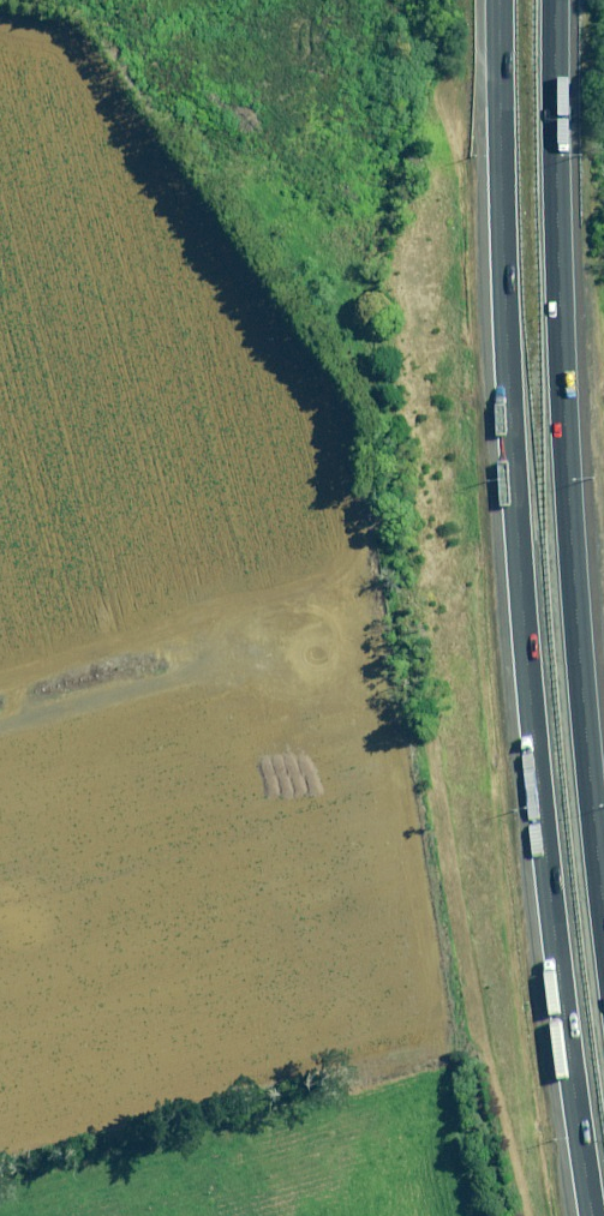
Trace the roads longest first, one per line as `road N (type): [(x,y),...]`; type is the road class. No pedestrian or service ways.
road 1 (motorway): [(592,1215),(531,712),(501,231),(499,0)]
road 2 (motorway): [(554,0),(567,503),(603,921)]
road 3 (track): [(0,723),(217,661),(249,663),(264,678)]

